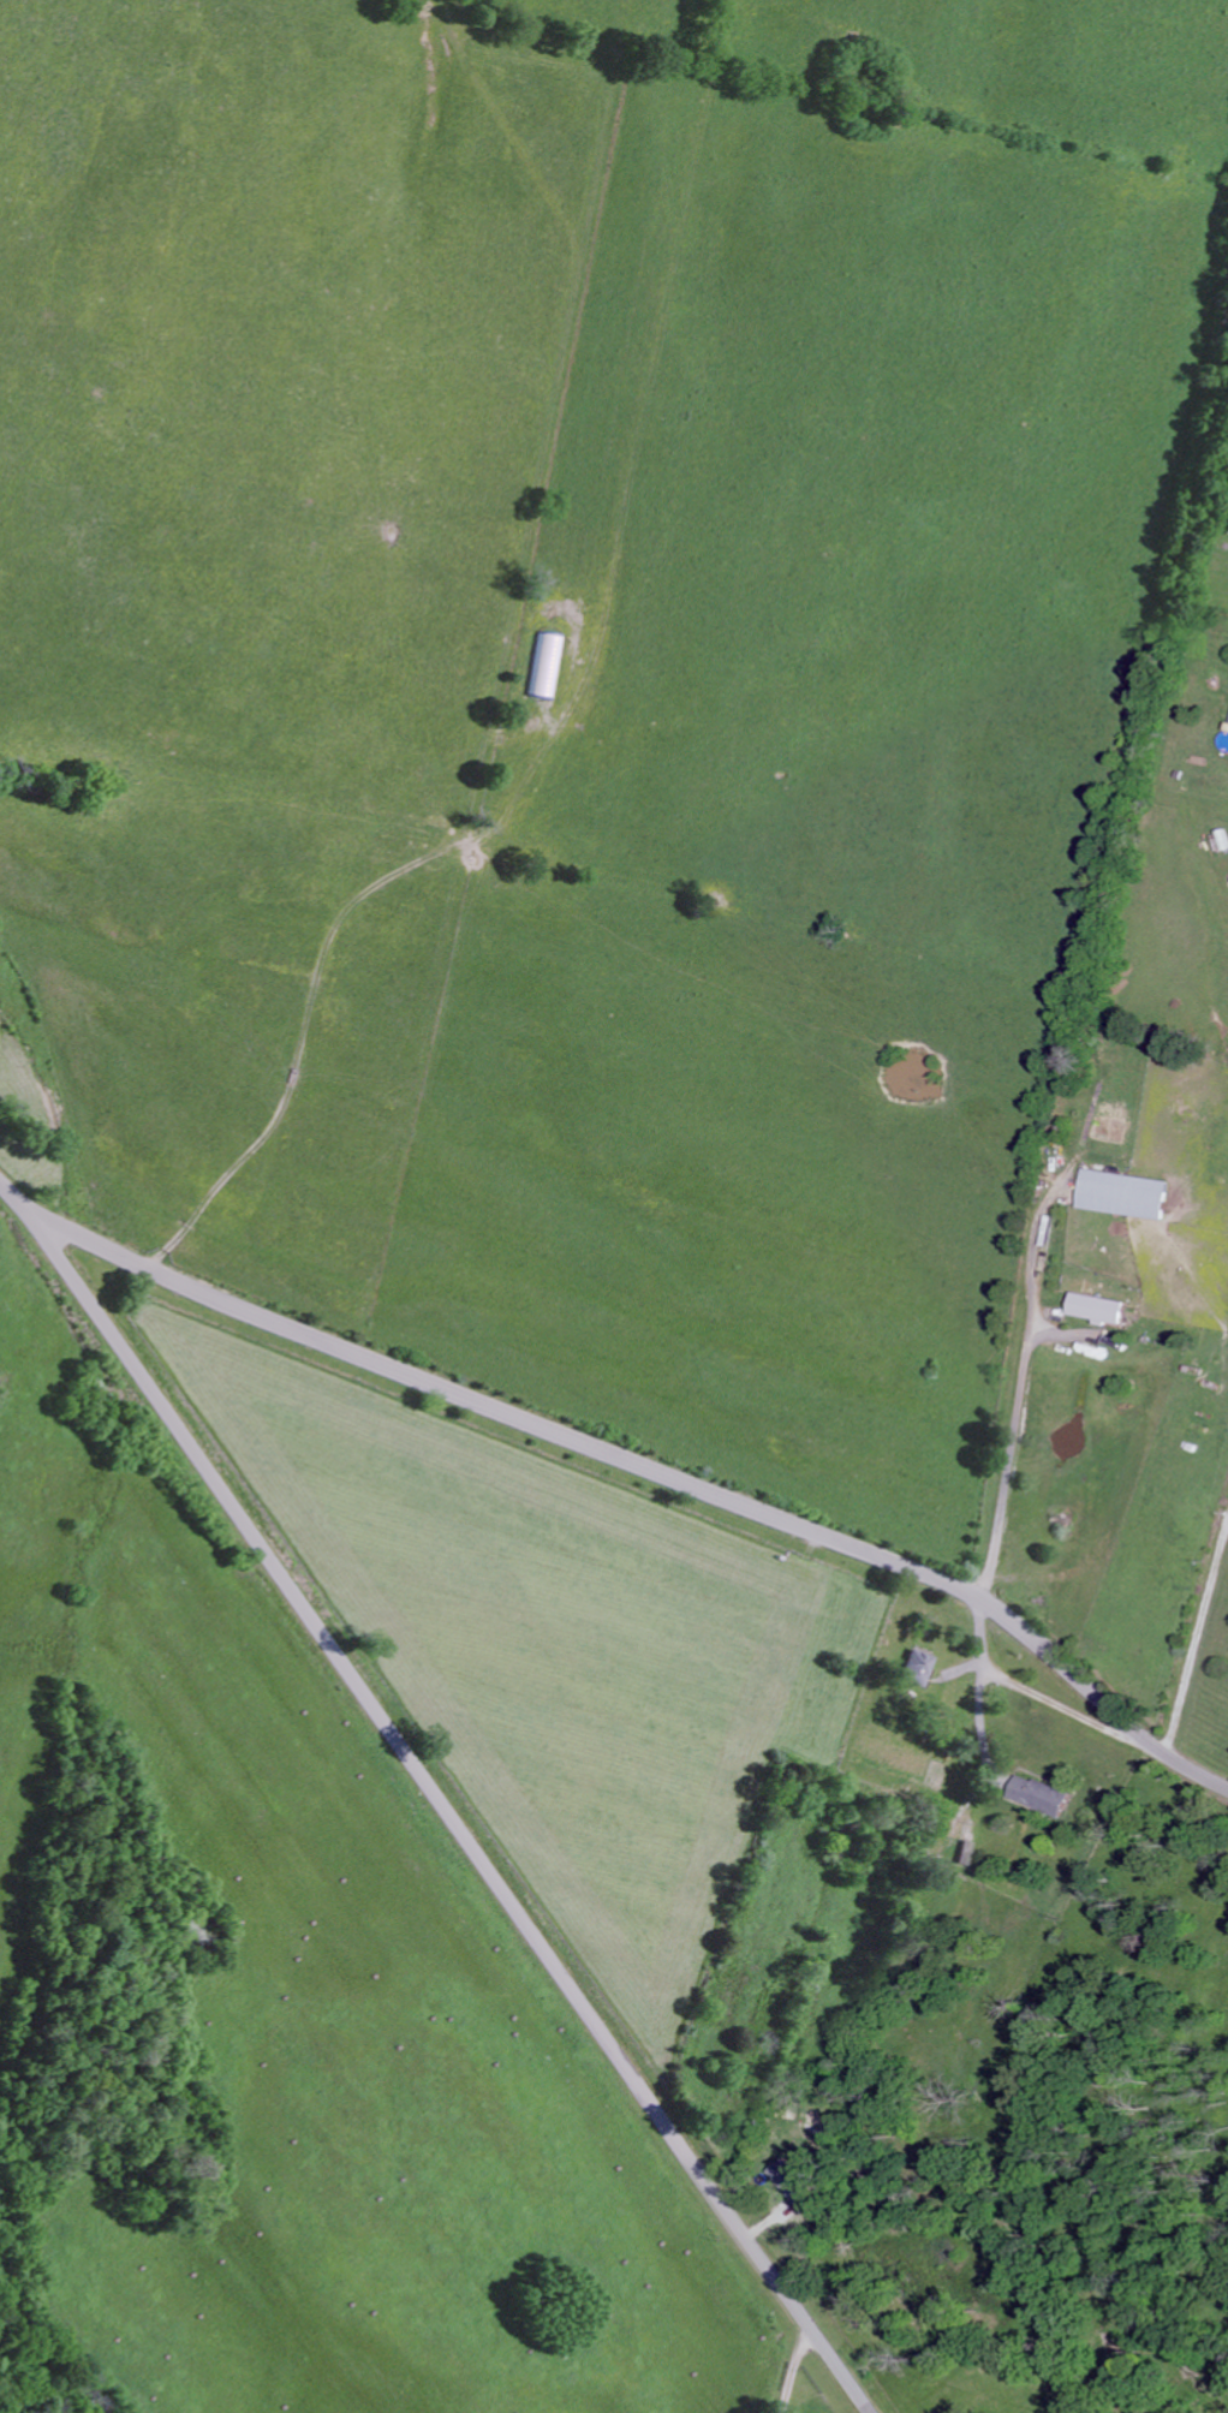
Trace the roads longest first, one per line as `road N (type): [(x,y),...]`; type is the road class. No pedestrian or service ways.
road 1 (residential): [(870,2412),(60,1256)]
road 2 (residential): [(1227,1790),(1143,1738),(990,1605),(940,1579),(252,1313),(28,1214)]

